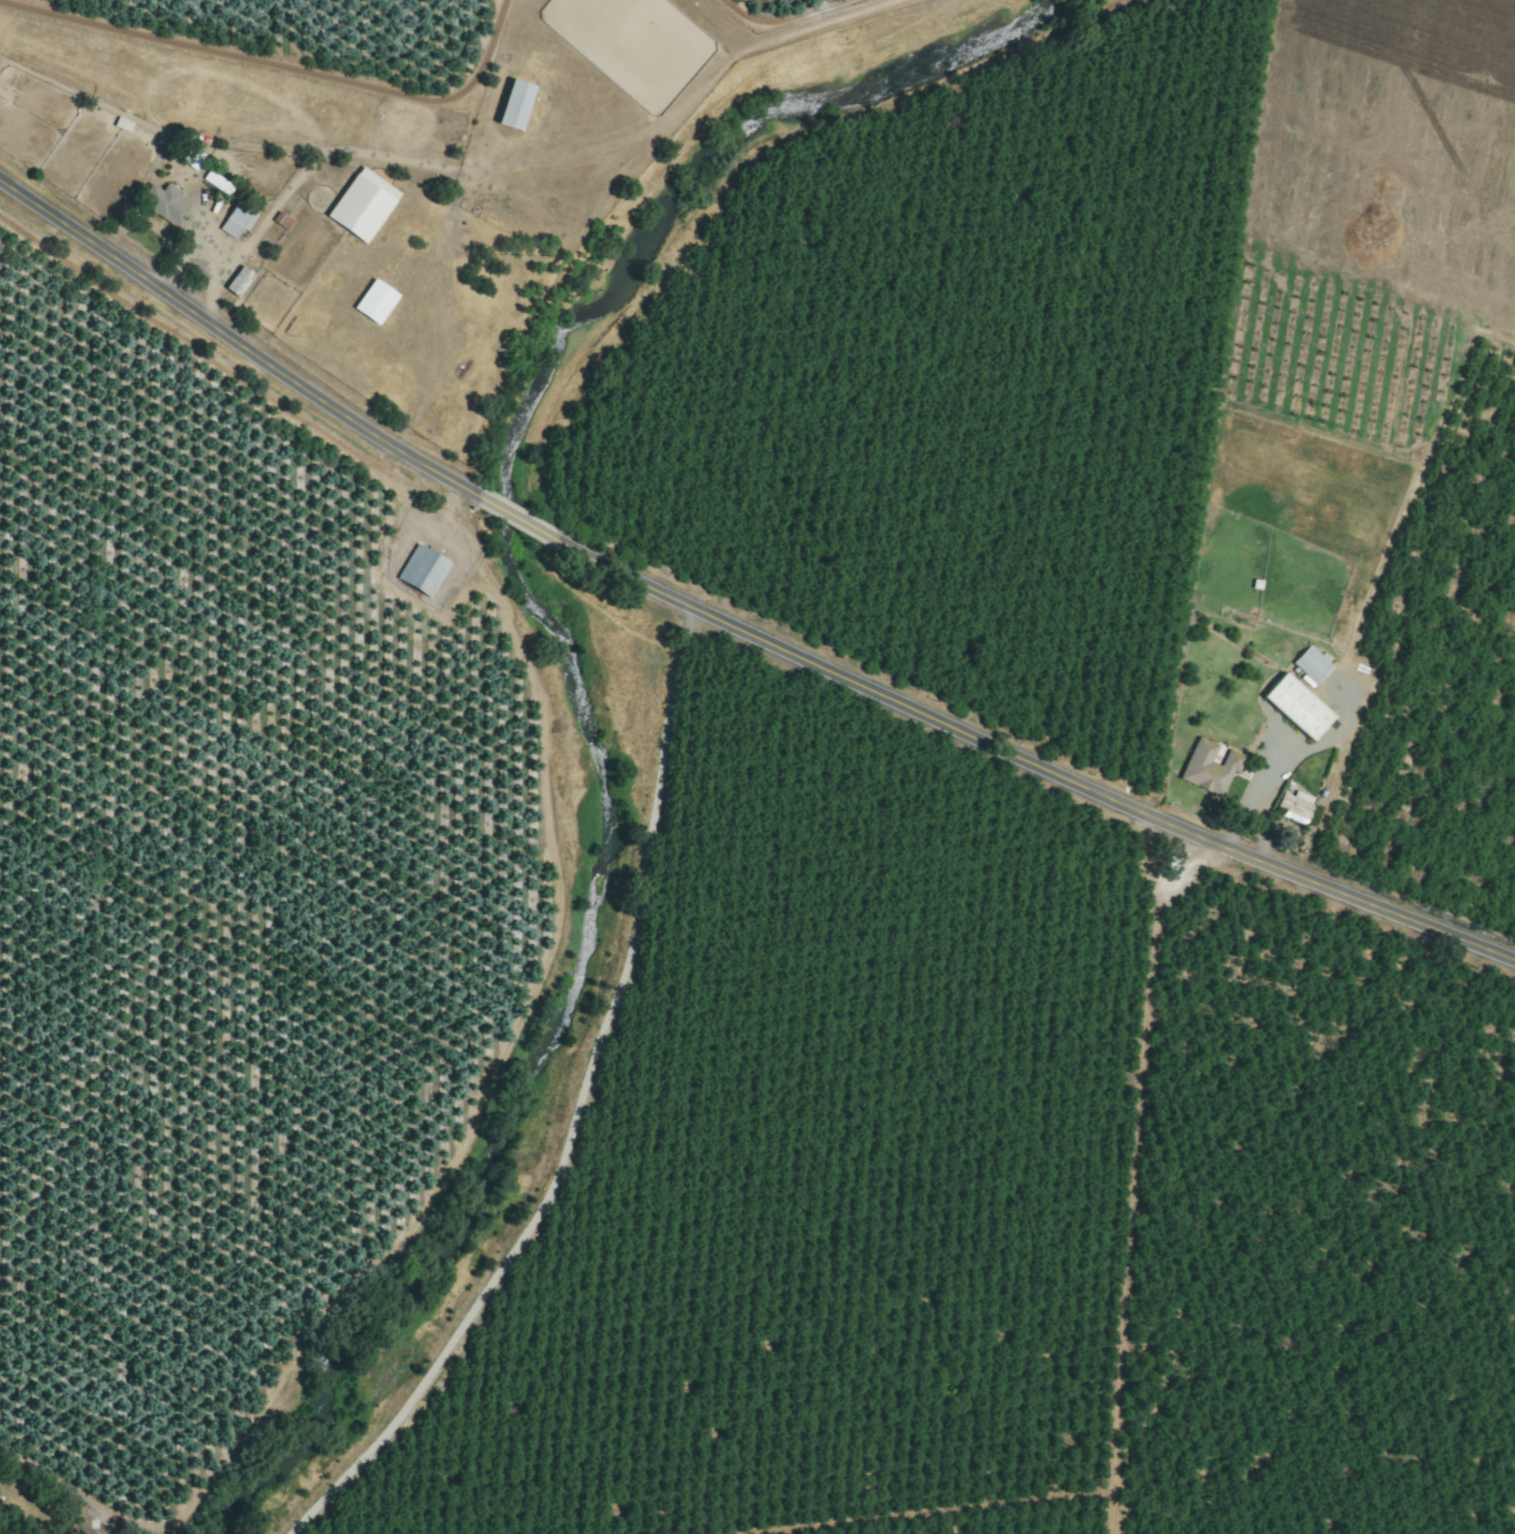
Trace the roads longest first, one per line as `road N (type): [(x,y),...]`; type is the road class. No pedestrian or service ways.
road 1 (residential): [(0,182),(394,449),(563,545),(1139,813),(1514,961)]

